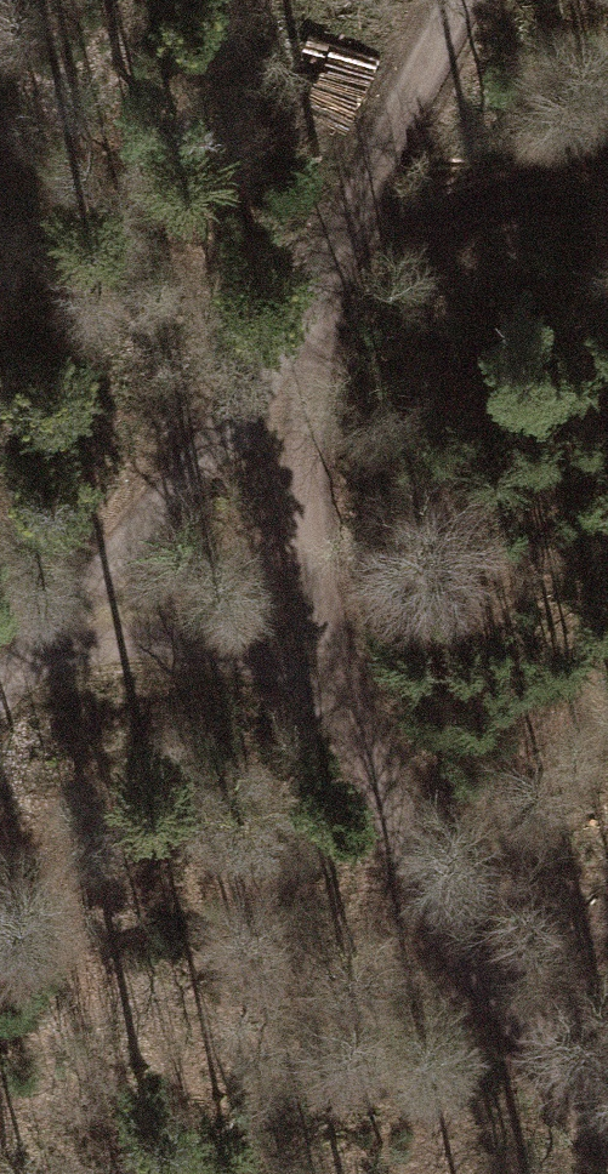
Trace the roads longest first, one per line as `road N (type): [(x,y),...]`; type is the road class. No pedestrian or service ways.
road 1 (track): [(292,348),(336,695),(376,802),(501,1016),(607,1125)]
road 2 (track): [(0,689),(292,348)]
road 3 (track): [(492,0),(367,261),(292,348)]
road 4 (track): [(0,688),(120,649),(264,669),(336,695)]

